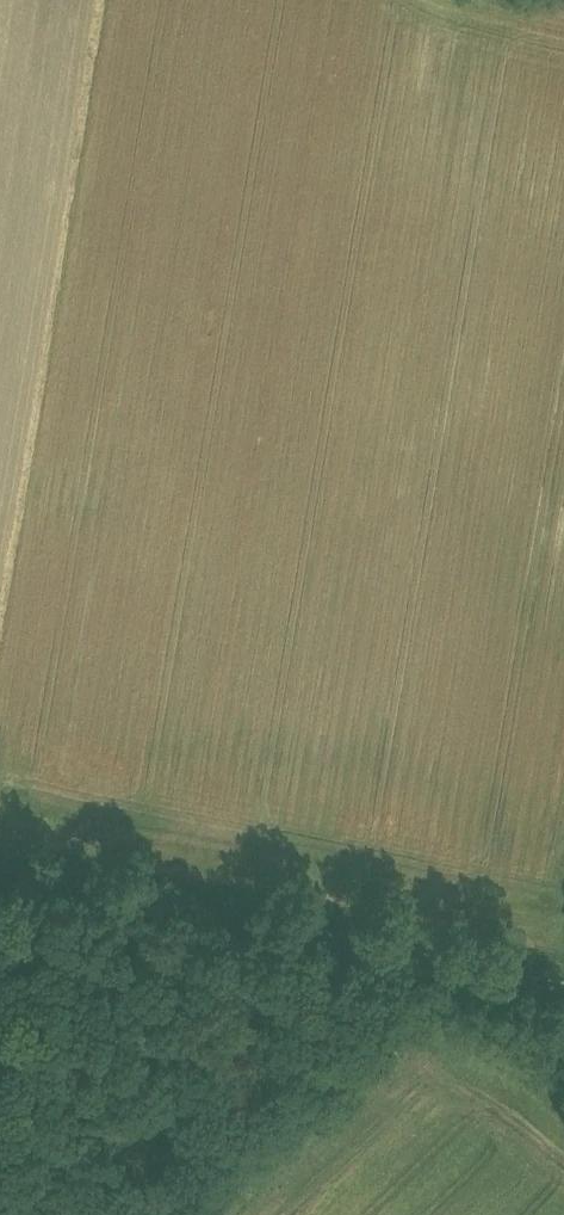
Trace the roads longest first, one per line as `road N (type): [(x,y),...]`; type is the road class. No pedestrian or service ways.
road 1 (track): [(0,866),(563,978)]

